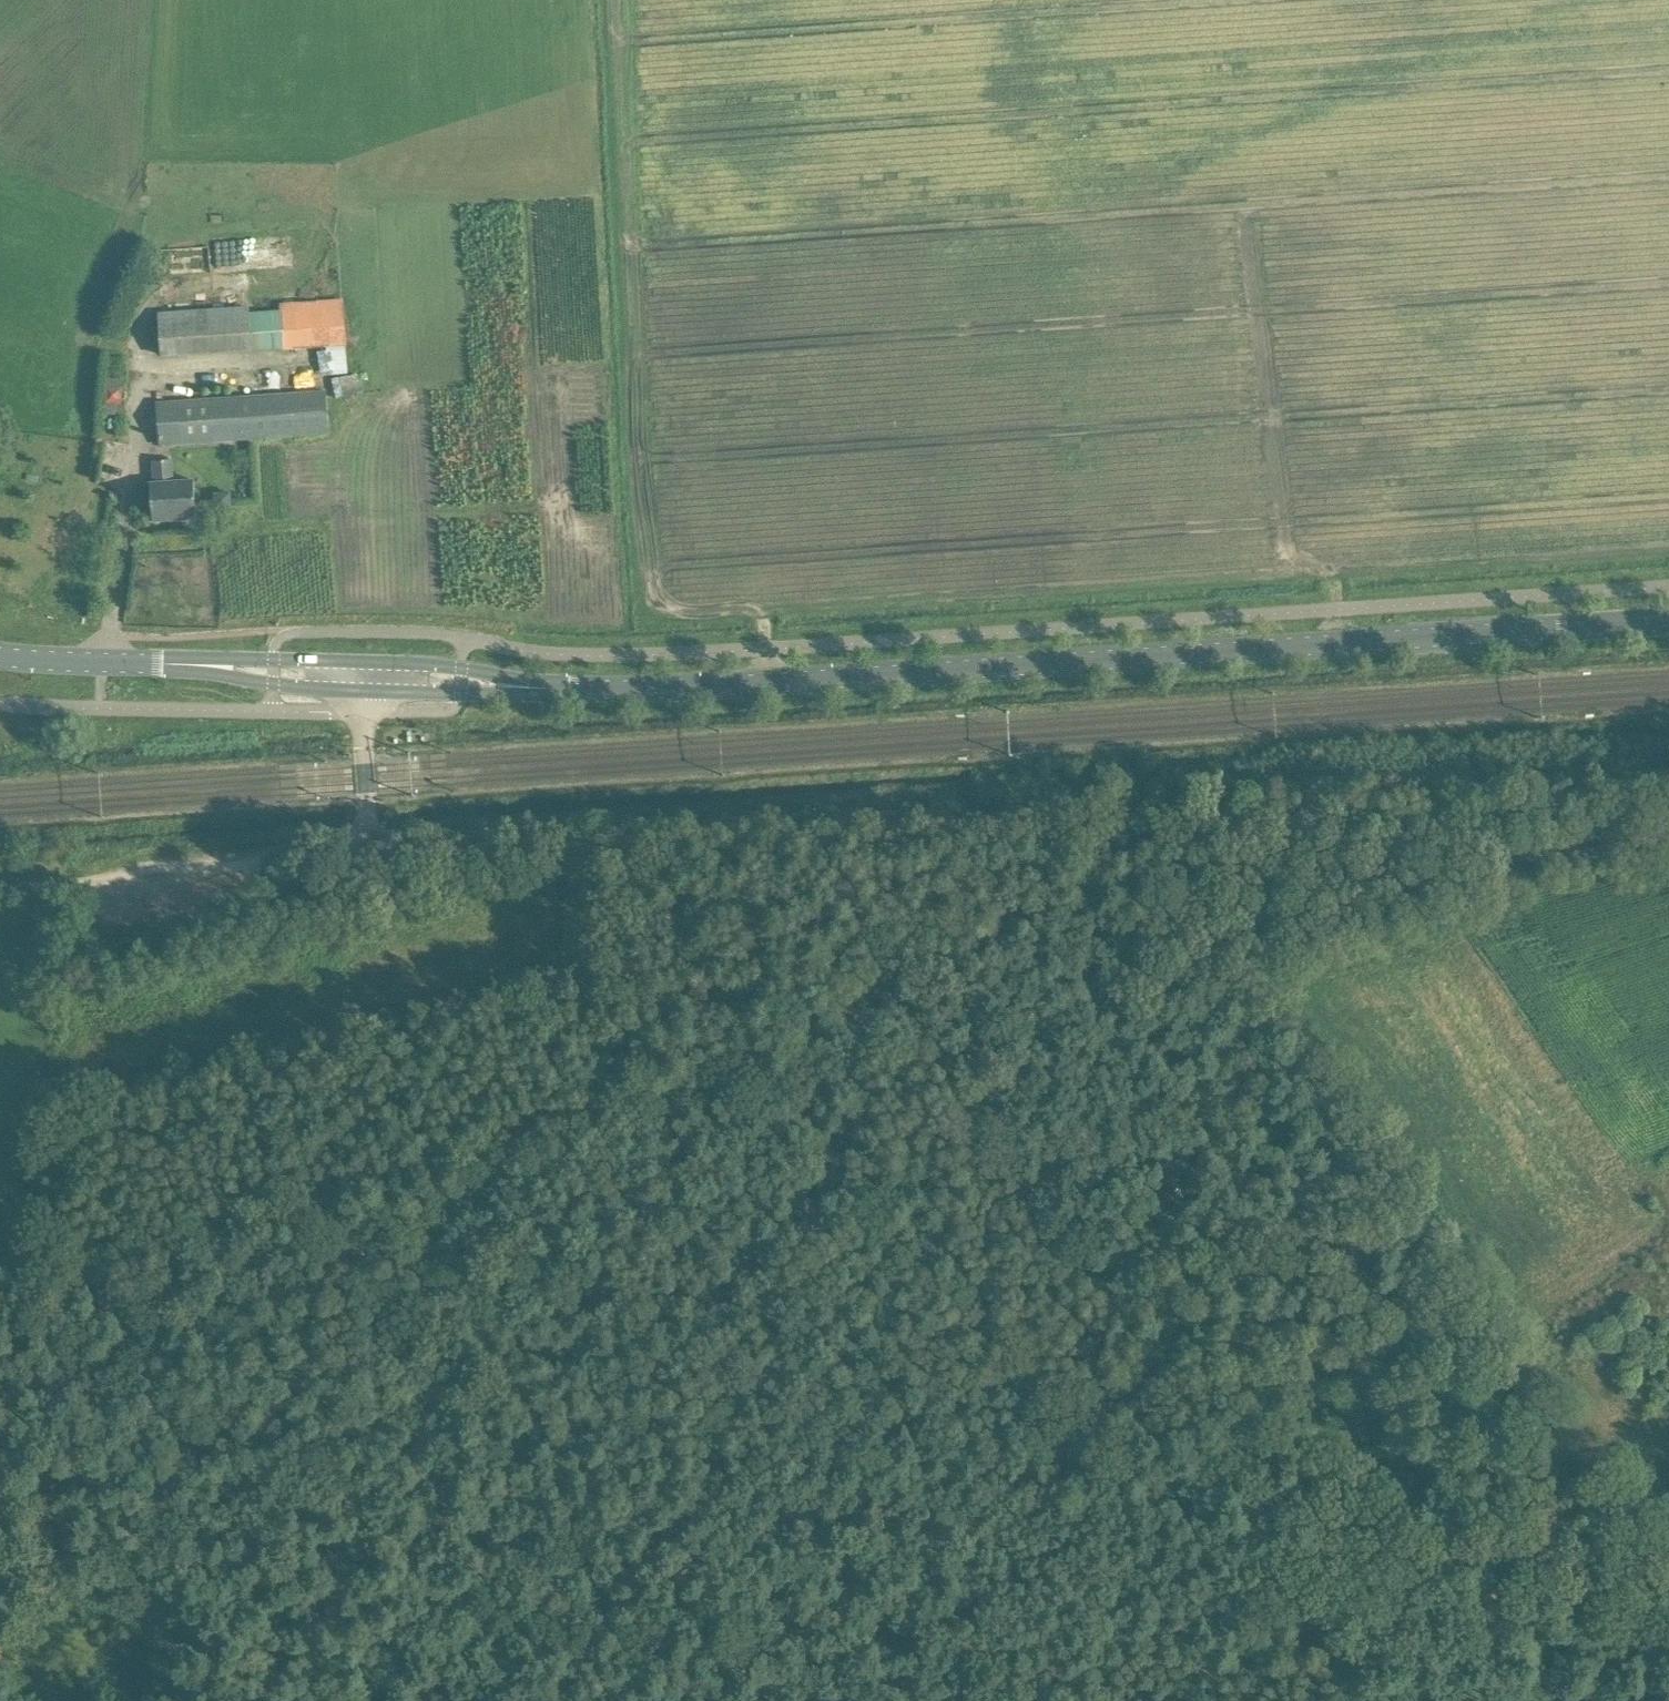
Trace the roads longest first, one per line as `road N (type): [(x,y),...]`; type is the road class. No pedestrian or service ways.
road 1 (secondary): [(602,689),(1668,621)]
road 2 (unclassified): [(364,691),(368,858),(45,885)]
road 3 (secondary): [(122,663),(364,691)]
road 4 (secondary): [(365,662),(122,663)]
road 5 (secondary): [(602,689),(365,662)]
road 6 (secondary): [(364,691),(602,689)]
road 7 (track): [(1668,1580),(1557,1700)]
road 8 (secondary): [(0,656),(122,663)]

